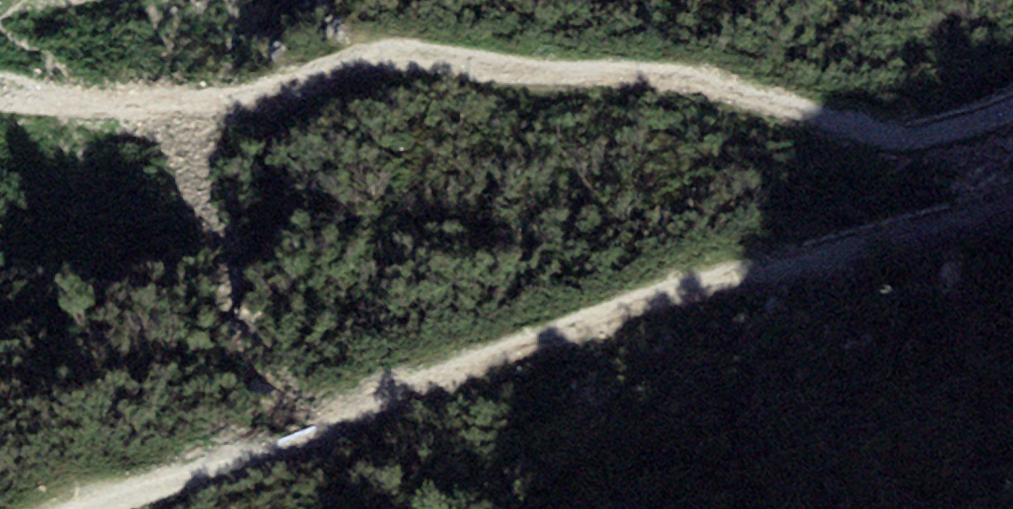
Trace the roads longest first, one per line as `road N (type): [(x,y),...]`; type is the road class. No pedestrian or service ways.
road 1 (track): [(0,96),(139,107),(399,54),(701,84),(920,136),(1012,108)]
road 2 (track): [(1012,202),(681,285),(87,508)]

